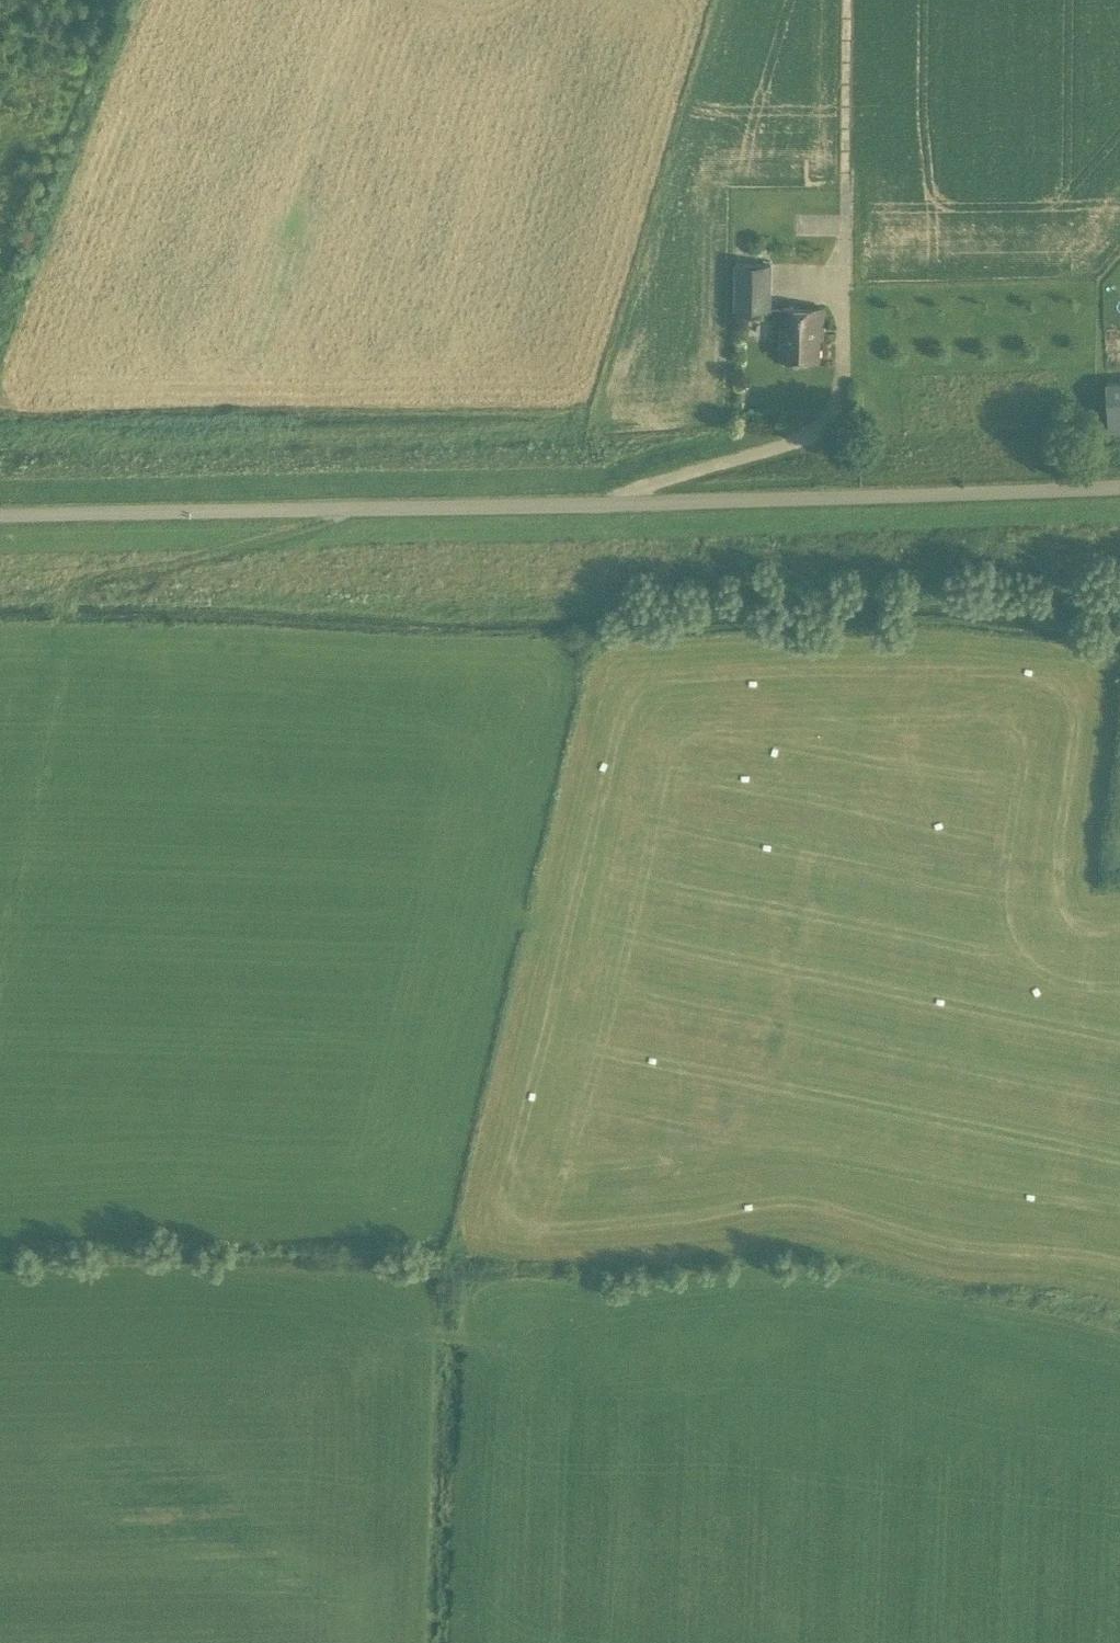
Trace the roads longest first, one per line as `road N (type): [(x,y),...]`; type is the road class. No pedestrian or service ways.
road 1 (unclassified): [(0,513),(789,498),(1119,481)]

